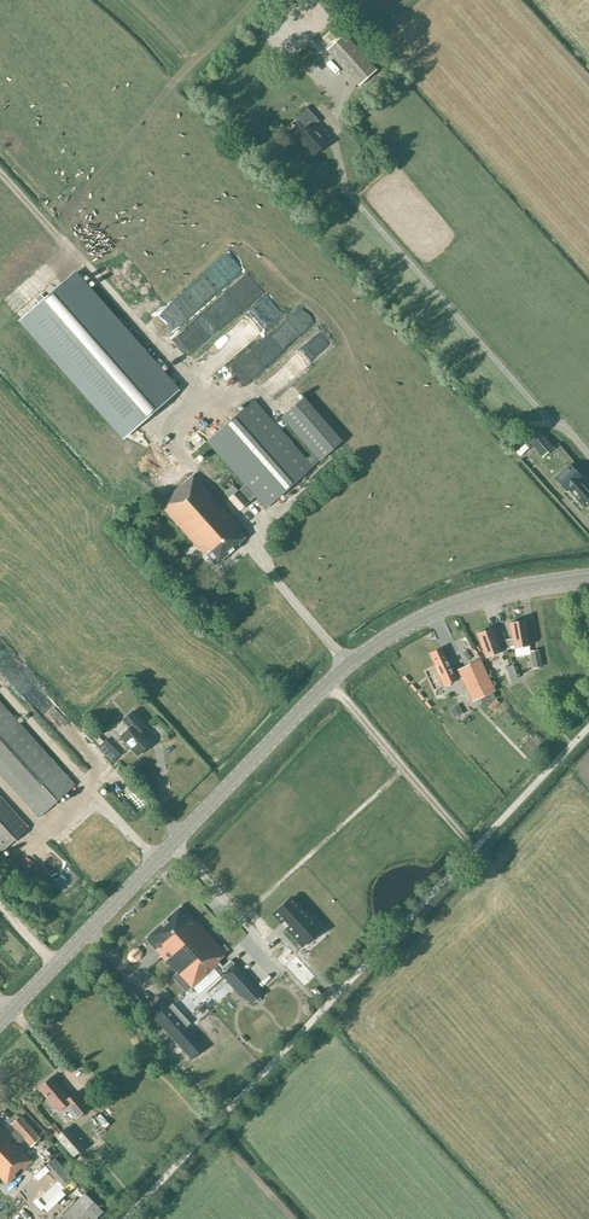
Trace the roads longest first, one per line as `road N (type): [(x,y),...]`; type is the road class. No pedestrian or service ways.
road 1 (tertiary): [(0,1024),(352,665),(471,600),(588,579)]
road 2 (track): [(588,984),(330,685)]

